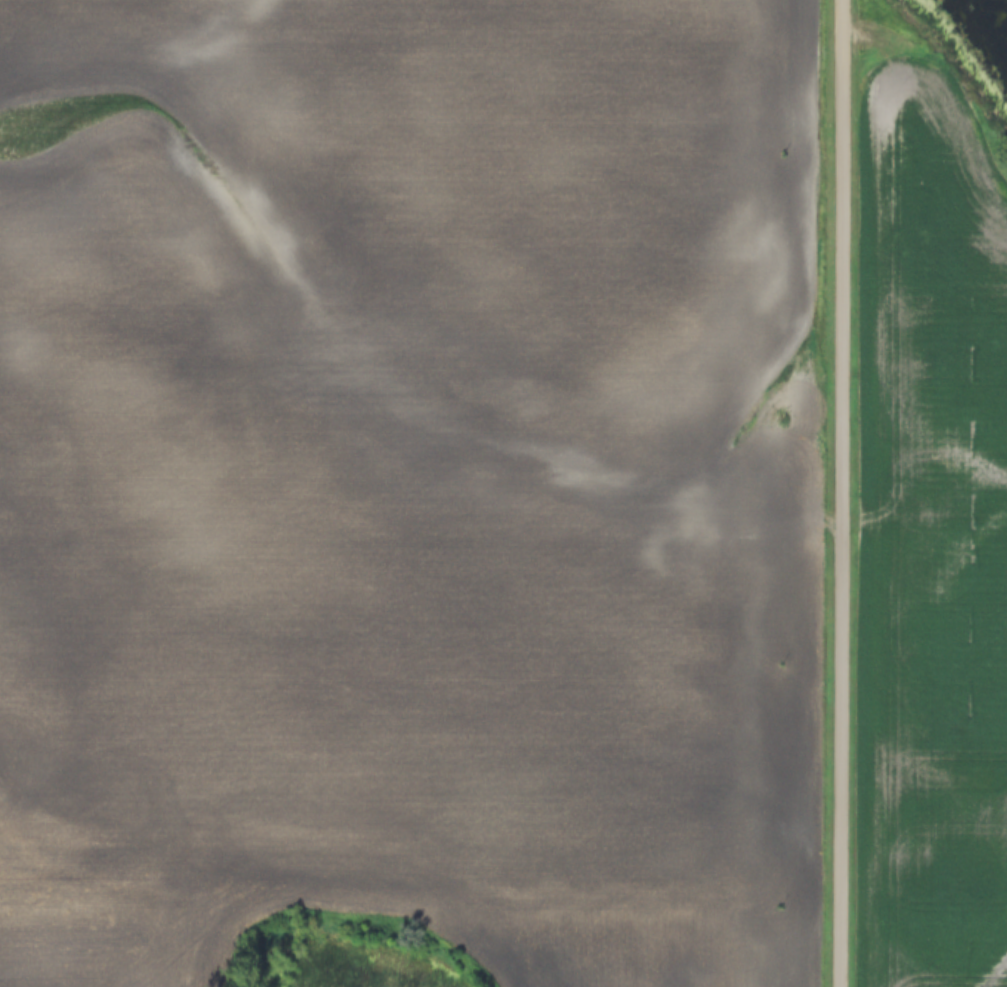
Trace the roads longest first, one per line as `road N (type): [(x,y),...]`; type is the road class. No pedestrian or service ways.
road 1 (residential): [(845,0),(842,986)]

